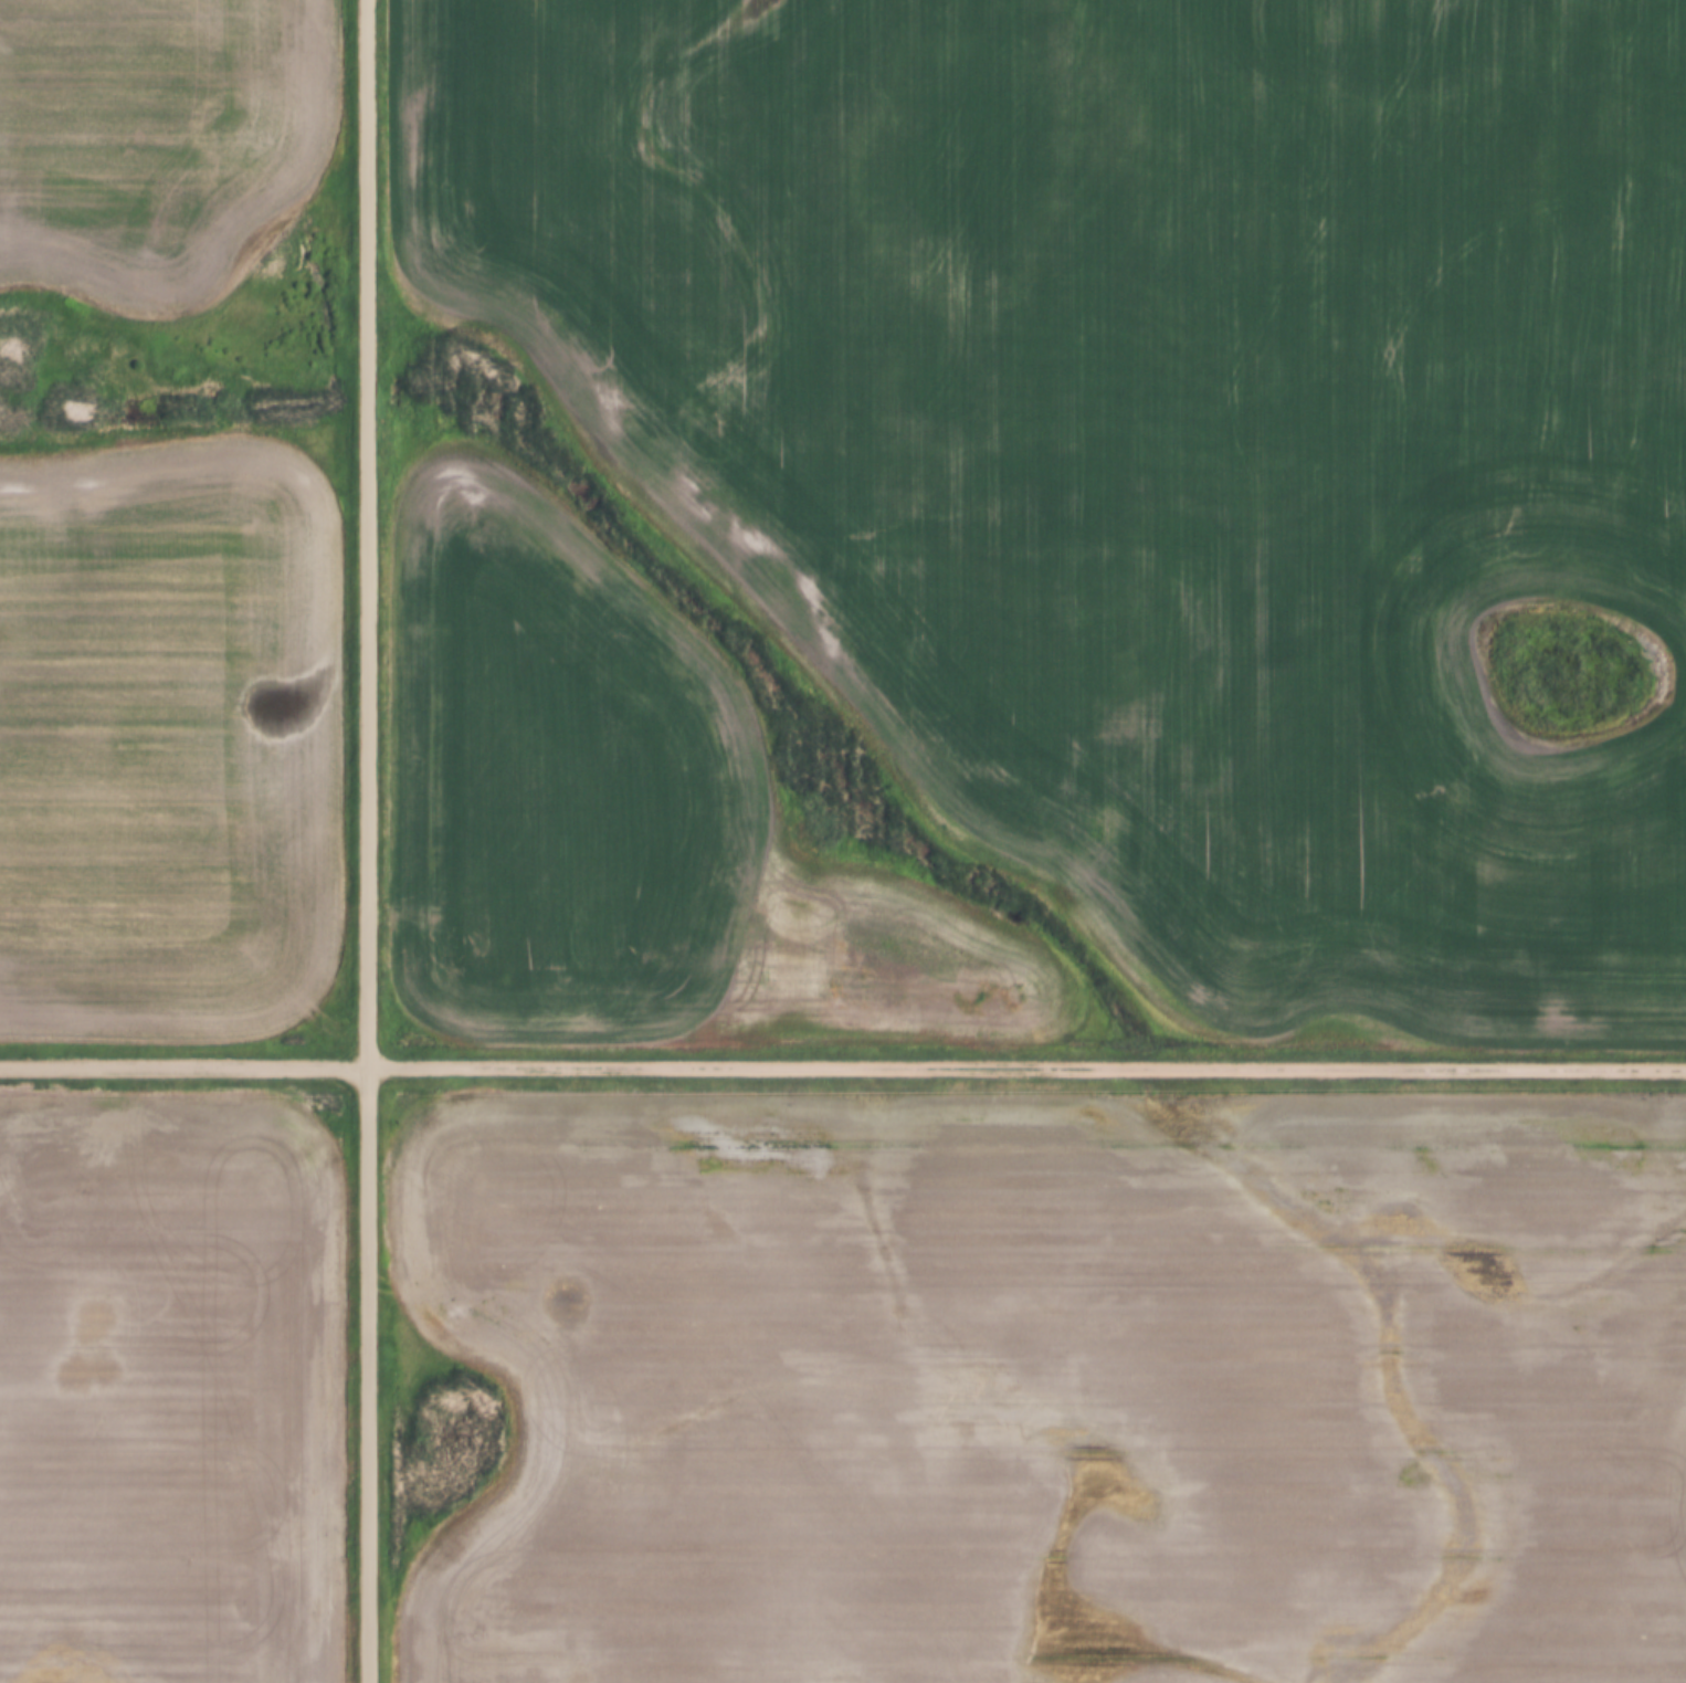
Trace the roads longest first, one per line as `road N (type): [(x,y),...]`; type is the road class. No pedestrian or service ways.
road 1 (residential): [(0,1069),(1685,1073)]
road 2 (residential): [(368,1682),(367,0)]

